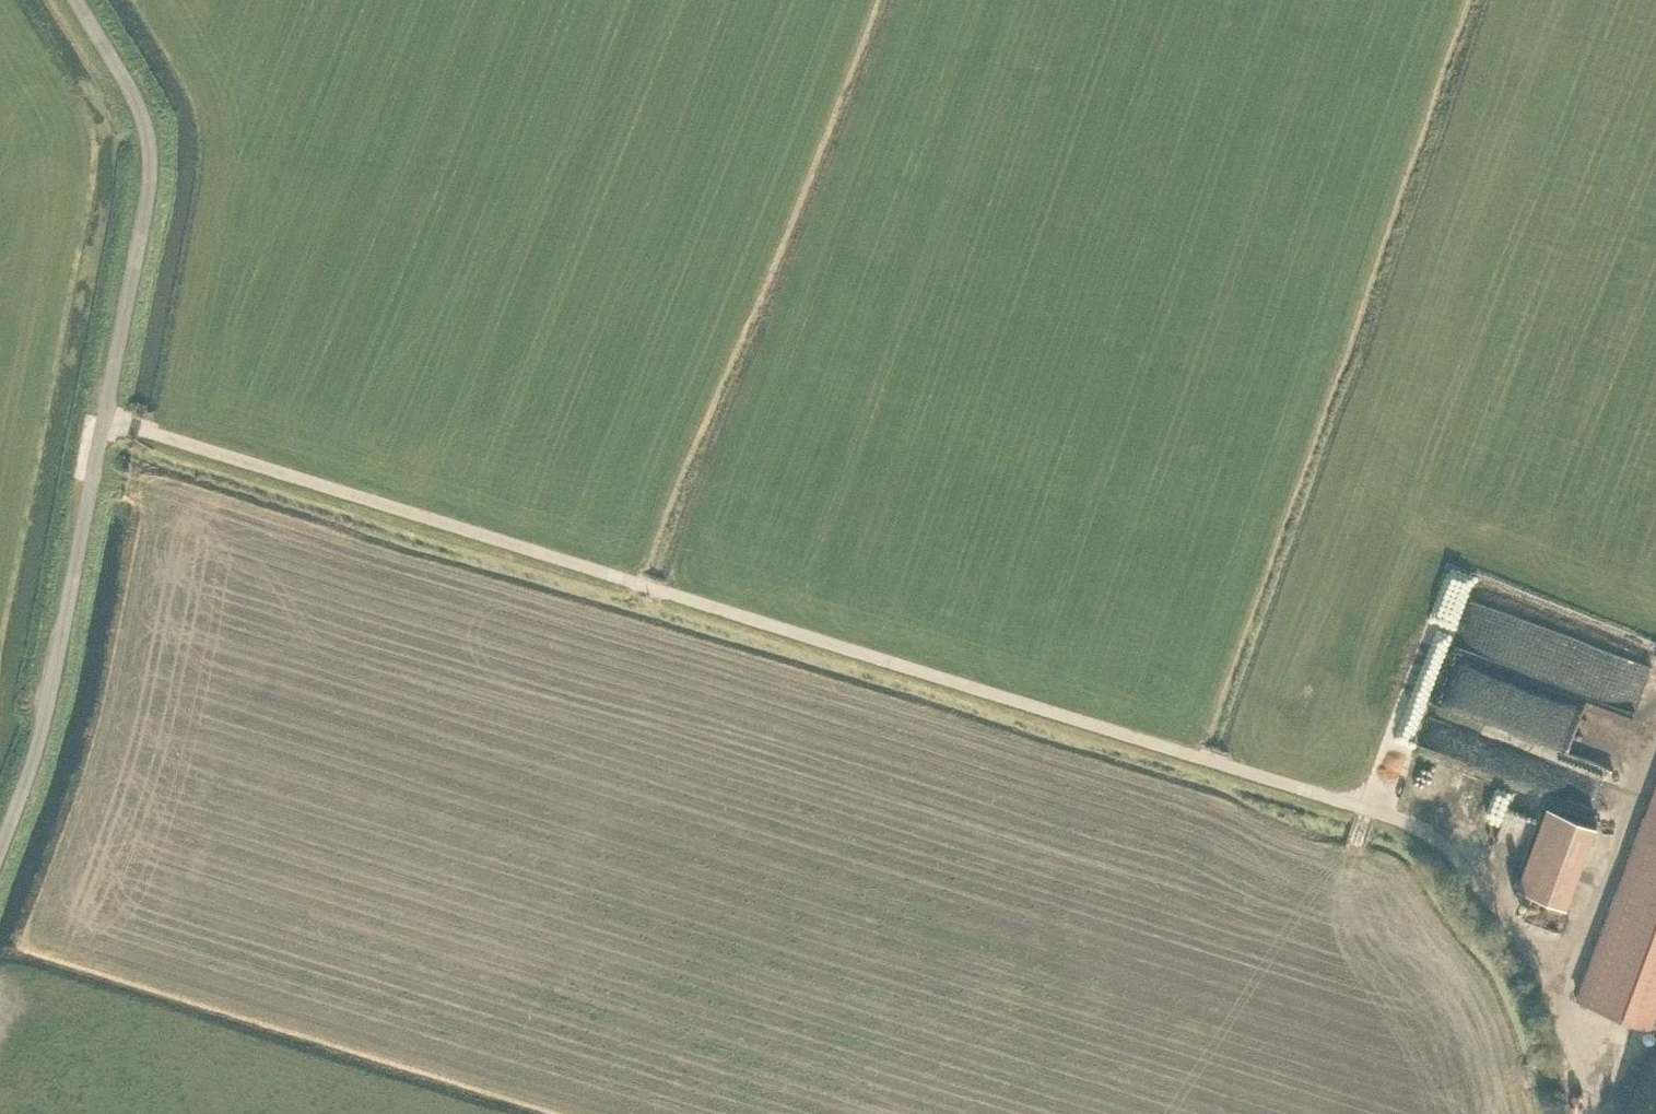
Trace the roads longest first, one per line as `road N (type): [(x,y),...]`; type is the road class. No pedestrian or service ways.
road 1 (unclassified): [(75,0),(142,122),(148,189),(39,741),(0,848)]

